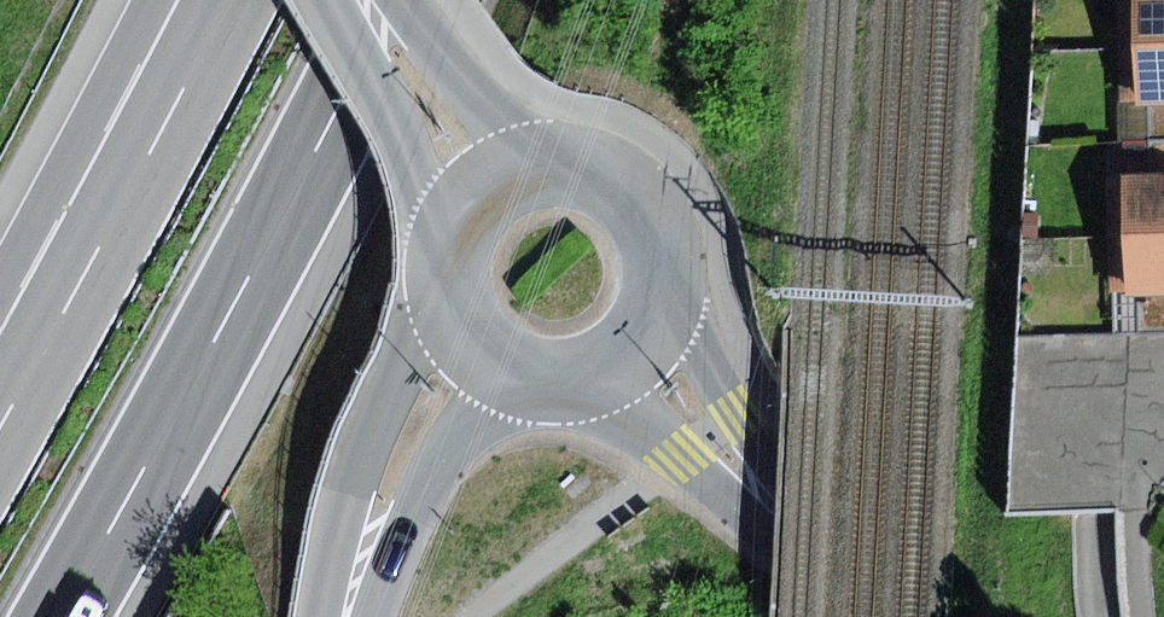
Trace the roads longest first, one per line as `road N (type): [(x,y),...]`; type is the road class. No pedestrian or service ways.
road 1 (motorway): [(59,616),(393,0)]
road 2 (motorway): [(227,0),(11,402)]
road 3 (motorway): [(159,0),(11,402)]
road 4 (unclassified): [(445,276),(387,392),(359,473),(360,567)]
road 5 (unclassified): [(360,567),(522,375)]
road 6 (tertiary): [(767,503),(735,417),(663,277)]
road 7 (tertiary): [(372,12),(449,241)]
road 8 (tertiary): [(563,379),(767,503)]
road 9 (tertiary): [(546,162),(500,132),(372,12)]
road 10 (tertiary): [(663,277),(658,240),(642,207),(616,181),(583,166),(546,162)]
road 11 (tertiary): [(563,379),(602,368),(634,344),(654,312),(663,277)]
road 12 (tertiary): [(840,616),(767,503)]
road 13 (tertiary): [(445,276),(471,341),(522,375)]
road 14 (tertiary): [(546,162),(485,186),(449,241)]

